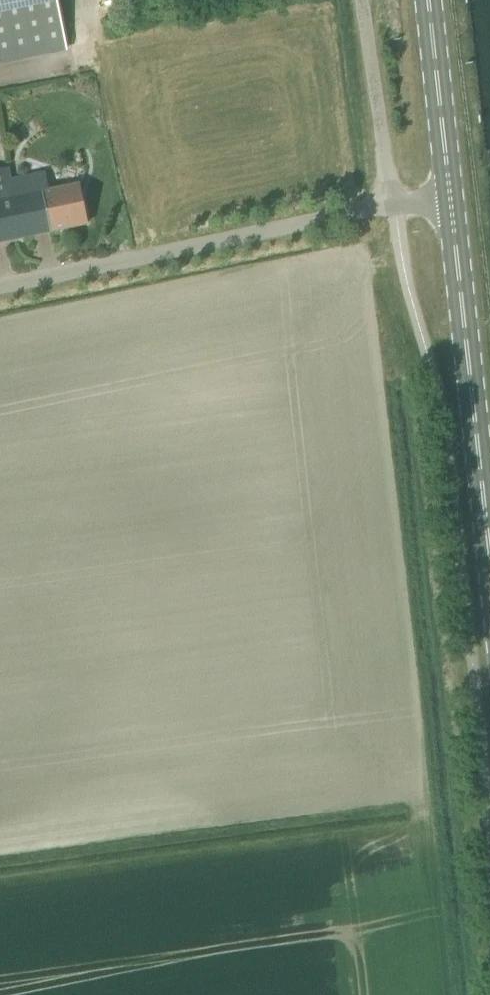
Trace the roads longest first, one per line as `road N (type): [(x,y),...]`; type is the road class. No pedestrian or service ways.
road 1 (unclassified): [(0,291),(396,207)]
road 2 (primary): [(489,531),(453,199)]
road 3 (unclassified): [(396,207),(366,0)]
road 4 (primary): [(453,199),(430,0)]

